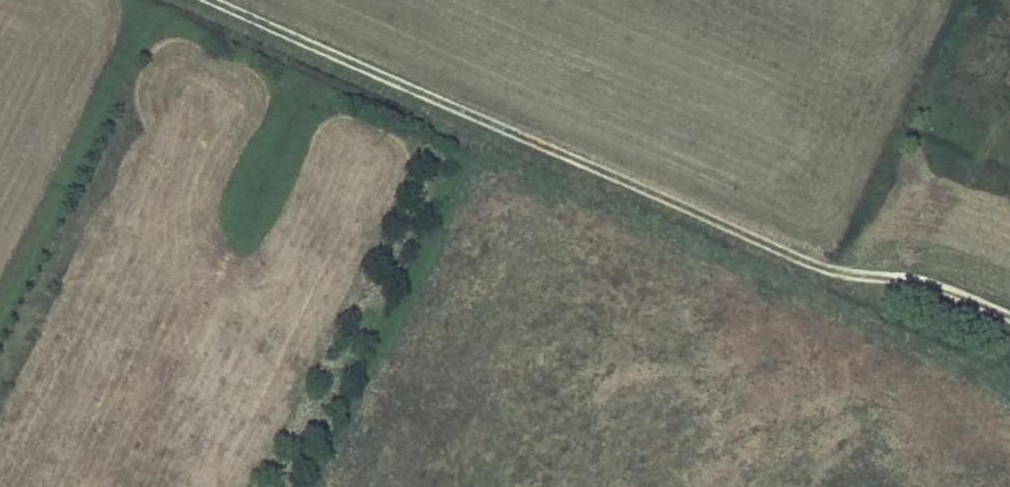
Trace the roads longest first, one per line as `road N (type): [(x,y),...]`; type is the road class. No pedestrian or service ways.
road 1 (track): [(834,271),(214,0)]

